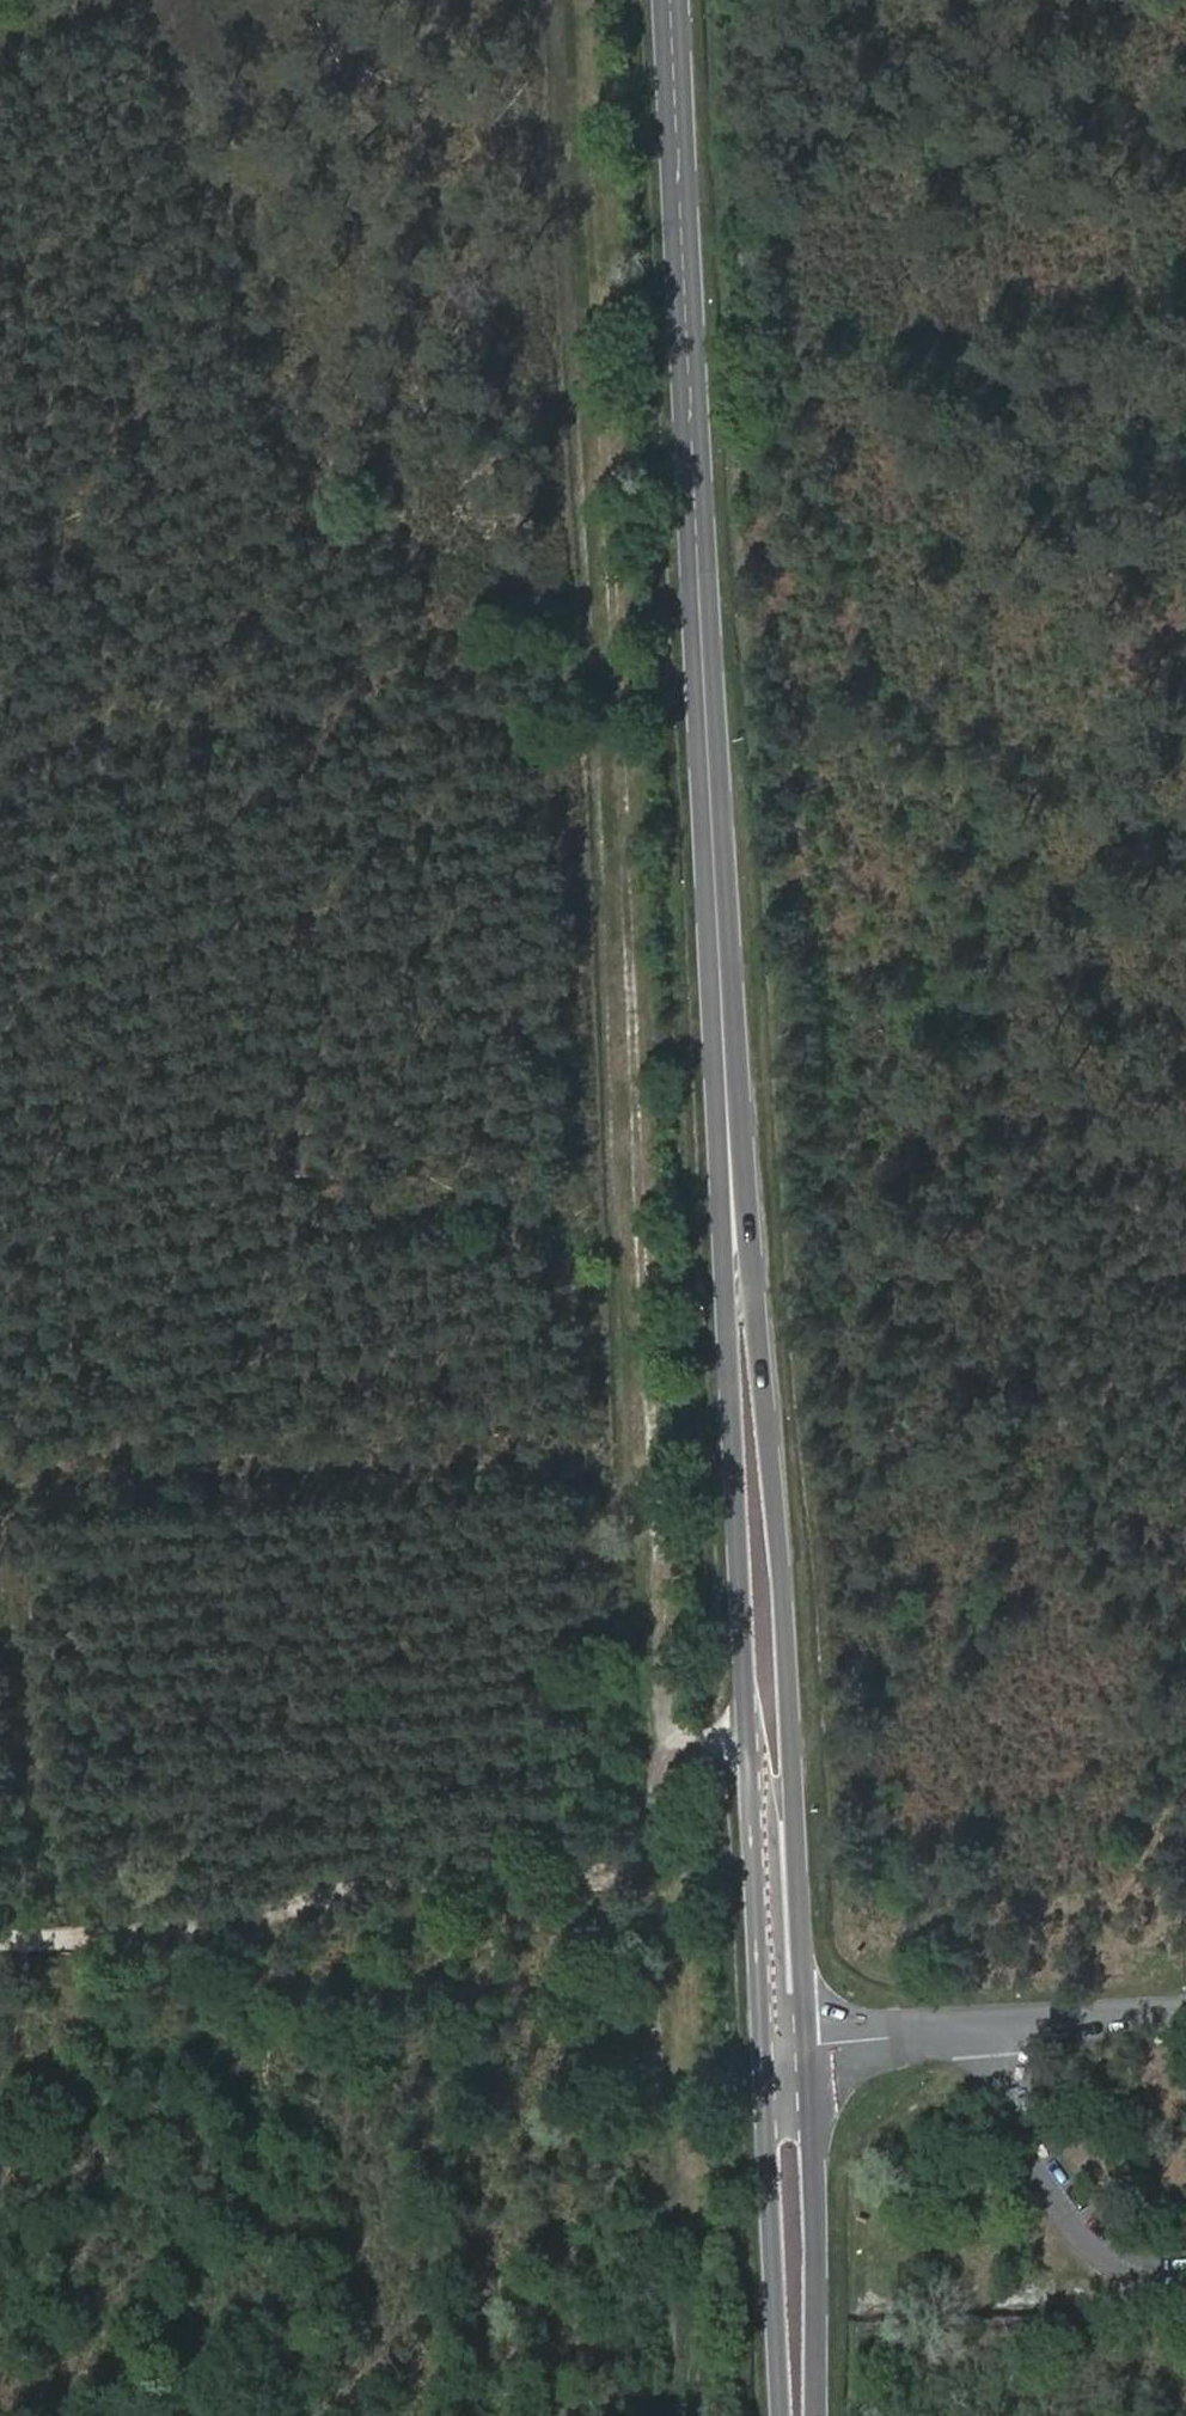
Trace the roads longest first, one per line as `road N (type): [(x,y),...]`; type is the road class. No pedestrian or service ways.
road 1 (secondary): [(764,1707),(670,0)]
road 2 (residential): [(764,1707),(662,1751),(608,1883),(335,1892),(265,1922),(0,1939)]
road 3 (secondary): [(797,2415),(764,1707)]

